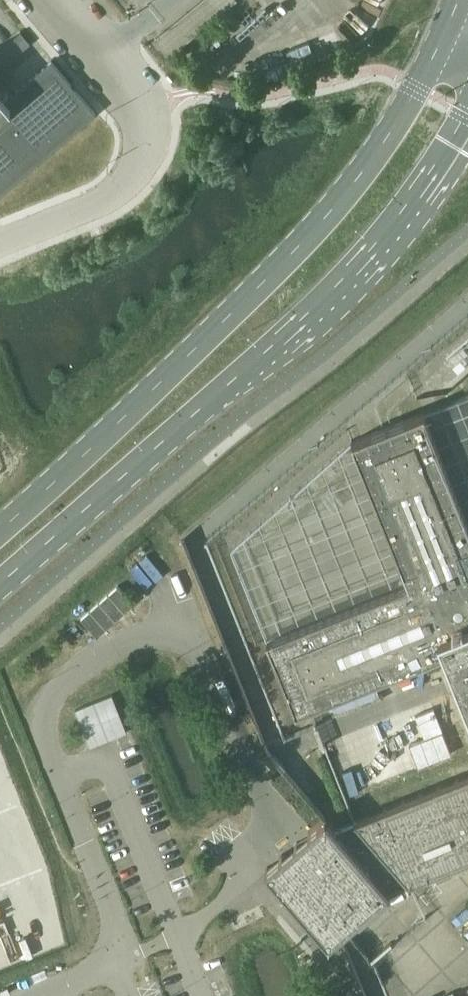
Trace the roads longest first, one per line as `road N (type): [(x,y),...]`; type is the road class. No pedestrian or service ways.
road 1 (tertiary): [(447,32),(369,171),(262,291),(0,540)]
road 2 (tertiary): [(0,585),(310,321),(379,250),(467,117)]
road 3 (unclassified): [(0,245),(122,192),(150,135),(144,107),(54,0)]

